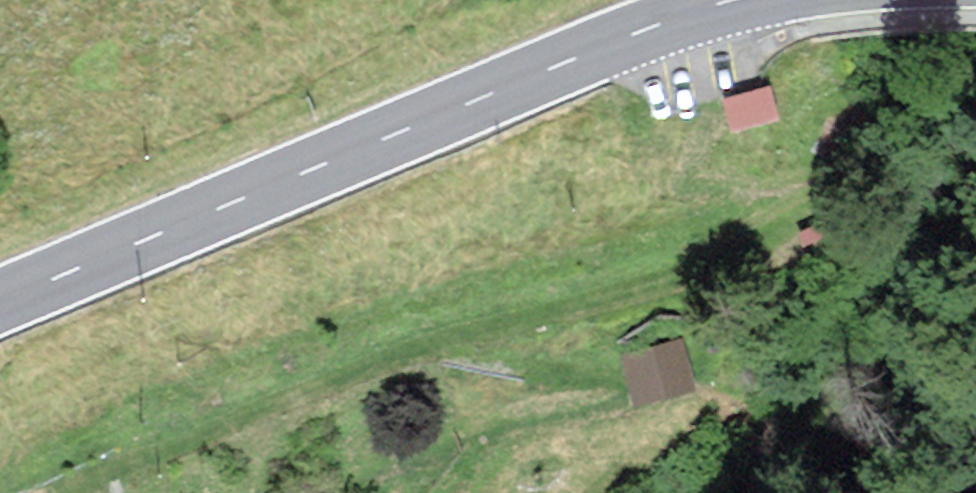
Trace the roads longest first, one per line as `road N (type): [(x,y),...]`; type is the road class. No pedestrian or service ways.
road 1 (track): [(50,492),(464,331),(844,219),(881,166)]
road 2 (secondary): [(0,298),(656,27),(749,0)]

